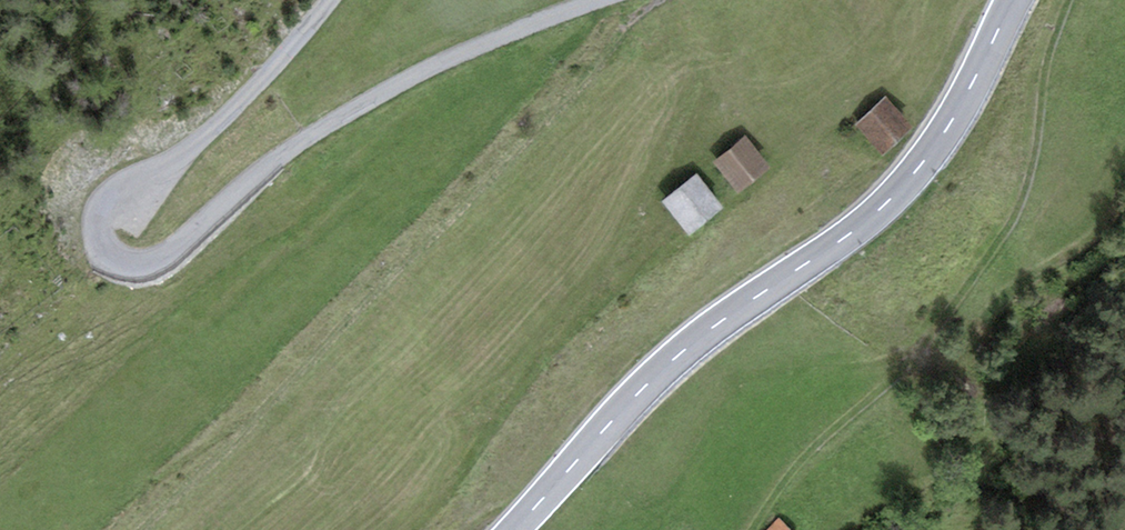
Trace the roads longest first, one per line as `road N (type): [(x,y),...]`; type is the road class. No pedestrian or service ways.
road 1 (unclassified): [(597,0),(366,100),(269,163),(174,250),(140,266),(115,263),(97,243),(93,221),(104,198),(199,144),(331,0)]
road 2 (secondary): [(1016,0),(925,161),(859,230),(765,291),(641,390),(514,529)]
road 3 (track): [(660,0),(611,41),(448,224),(155,529)]
road 4 (track): [(752,529),(837,429),(914,361),(1019,203),(1056,30),(1070,0)]

